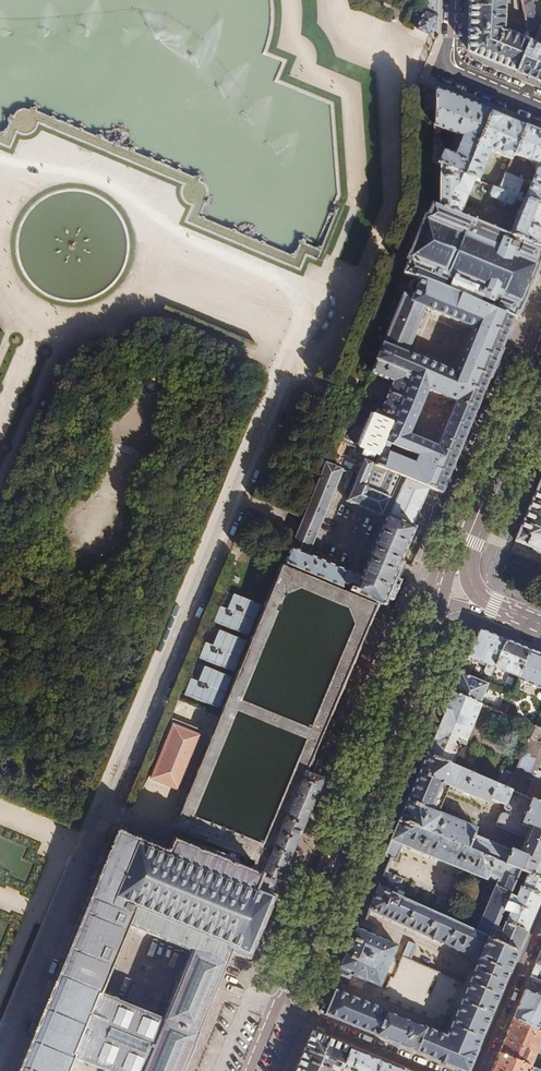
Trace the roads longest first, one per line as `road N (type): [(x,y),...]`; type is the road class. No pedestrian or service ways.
road 1 (primary): [(438,606),(273,1008)]
road 2 (primary): [(515,618),(483,598),(469,576),(501,475),(501,450)]
road 3 (residential): [(452,0),(448,71),(540,108)]
road 4 (primary): [(501,450),(438,606)]
road 5 (residential): [(478,1070),(540,919)]
road 6 (residential): [(430,1070),(301,1018)]

